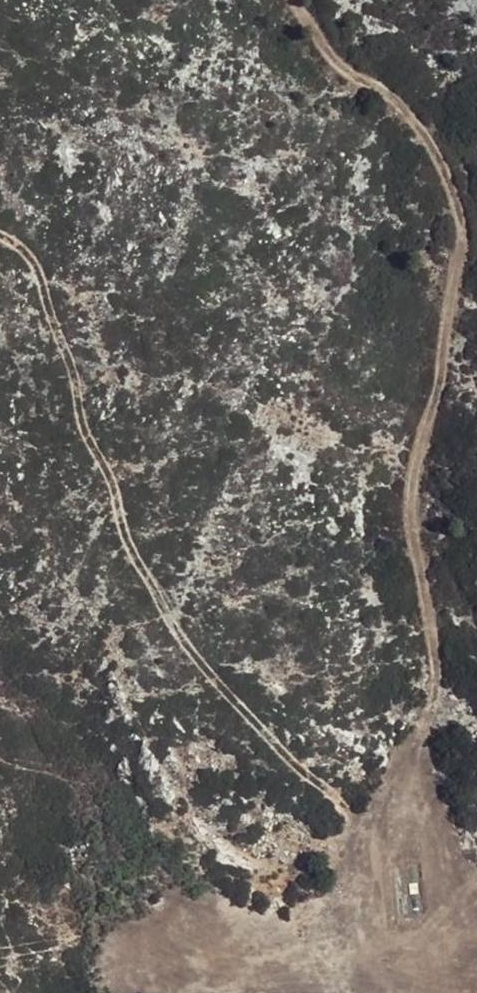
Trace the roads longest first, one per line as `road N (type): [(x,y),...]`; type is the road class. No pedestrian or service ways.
road 1 (track): [(354,848),(379,818),(431,685),(423,506),(473,264),(474,222),(452,162),(410,101),(347,60),(311,0)]
road 2 (track): [(351,992),(354,848),(326,788),(222,692),(167,609),(115,473),(81,418),(75,375),(39,267),(0,241)]

